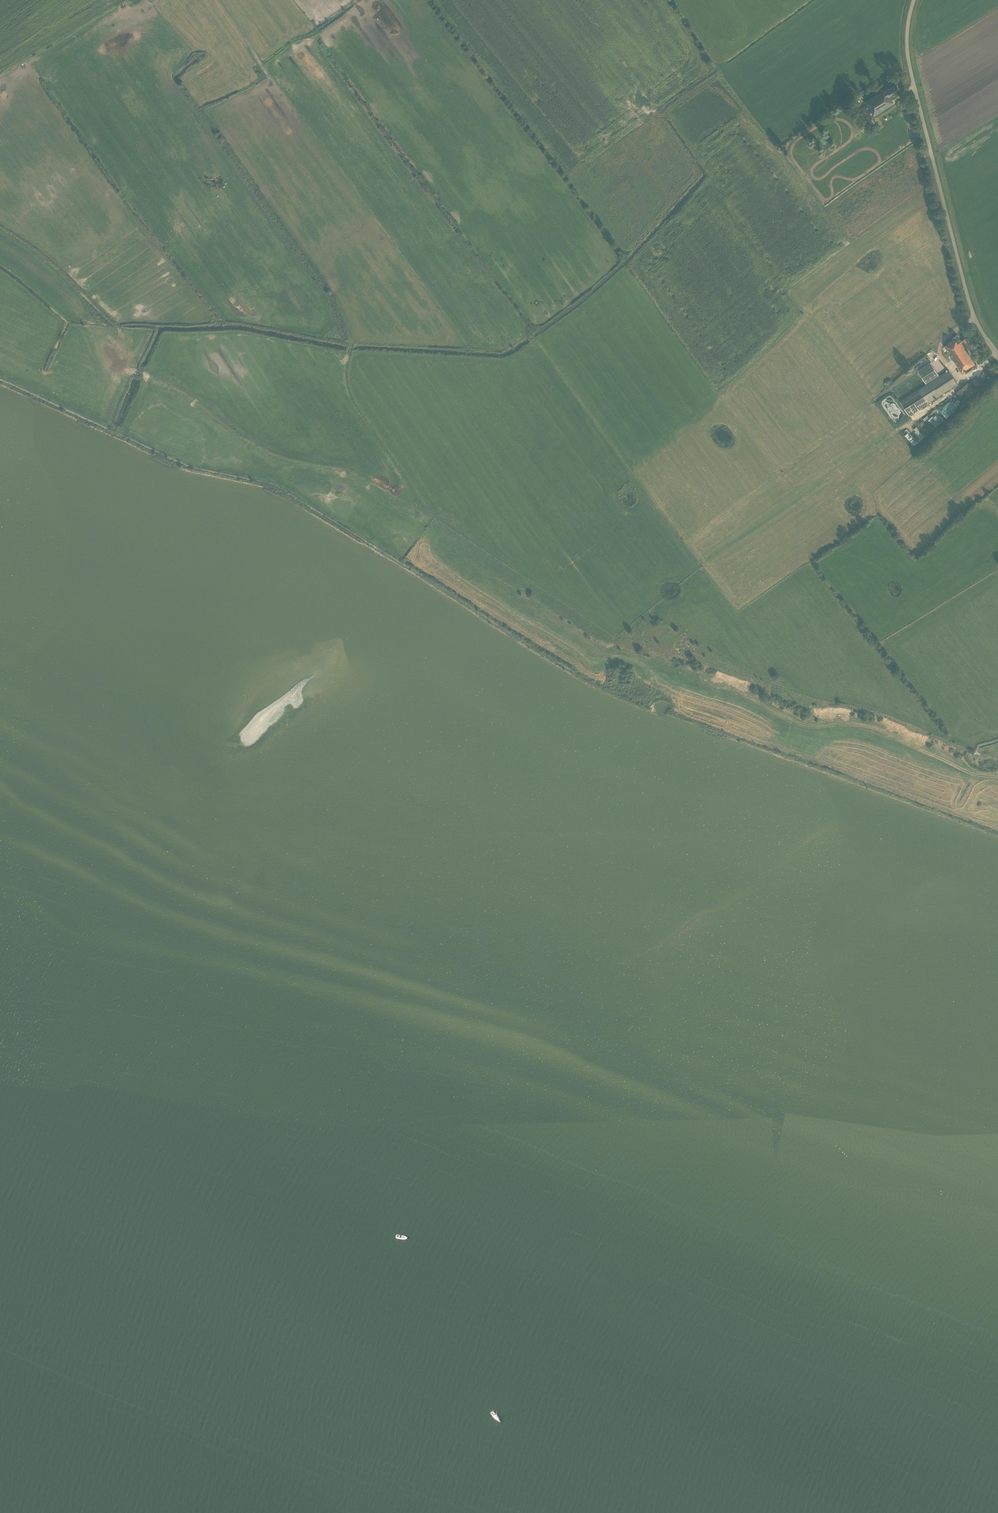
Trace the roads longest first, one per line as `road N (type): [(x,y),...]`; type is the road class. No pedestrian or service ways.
road 1 (unclassified): [(997,355),(969,300),(910,70),(914,0)]

